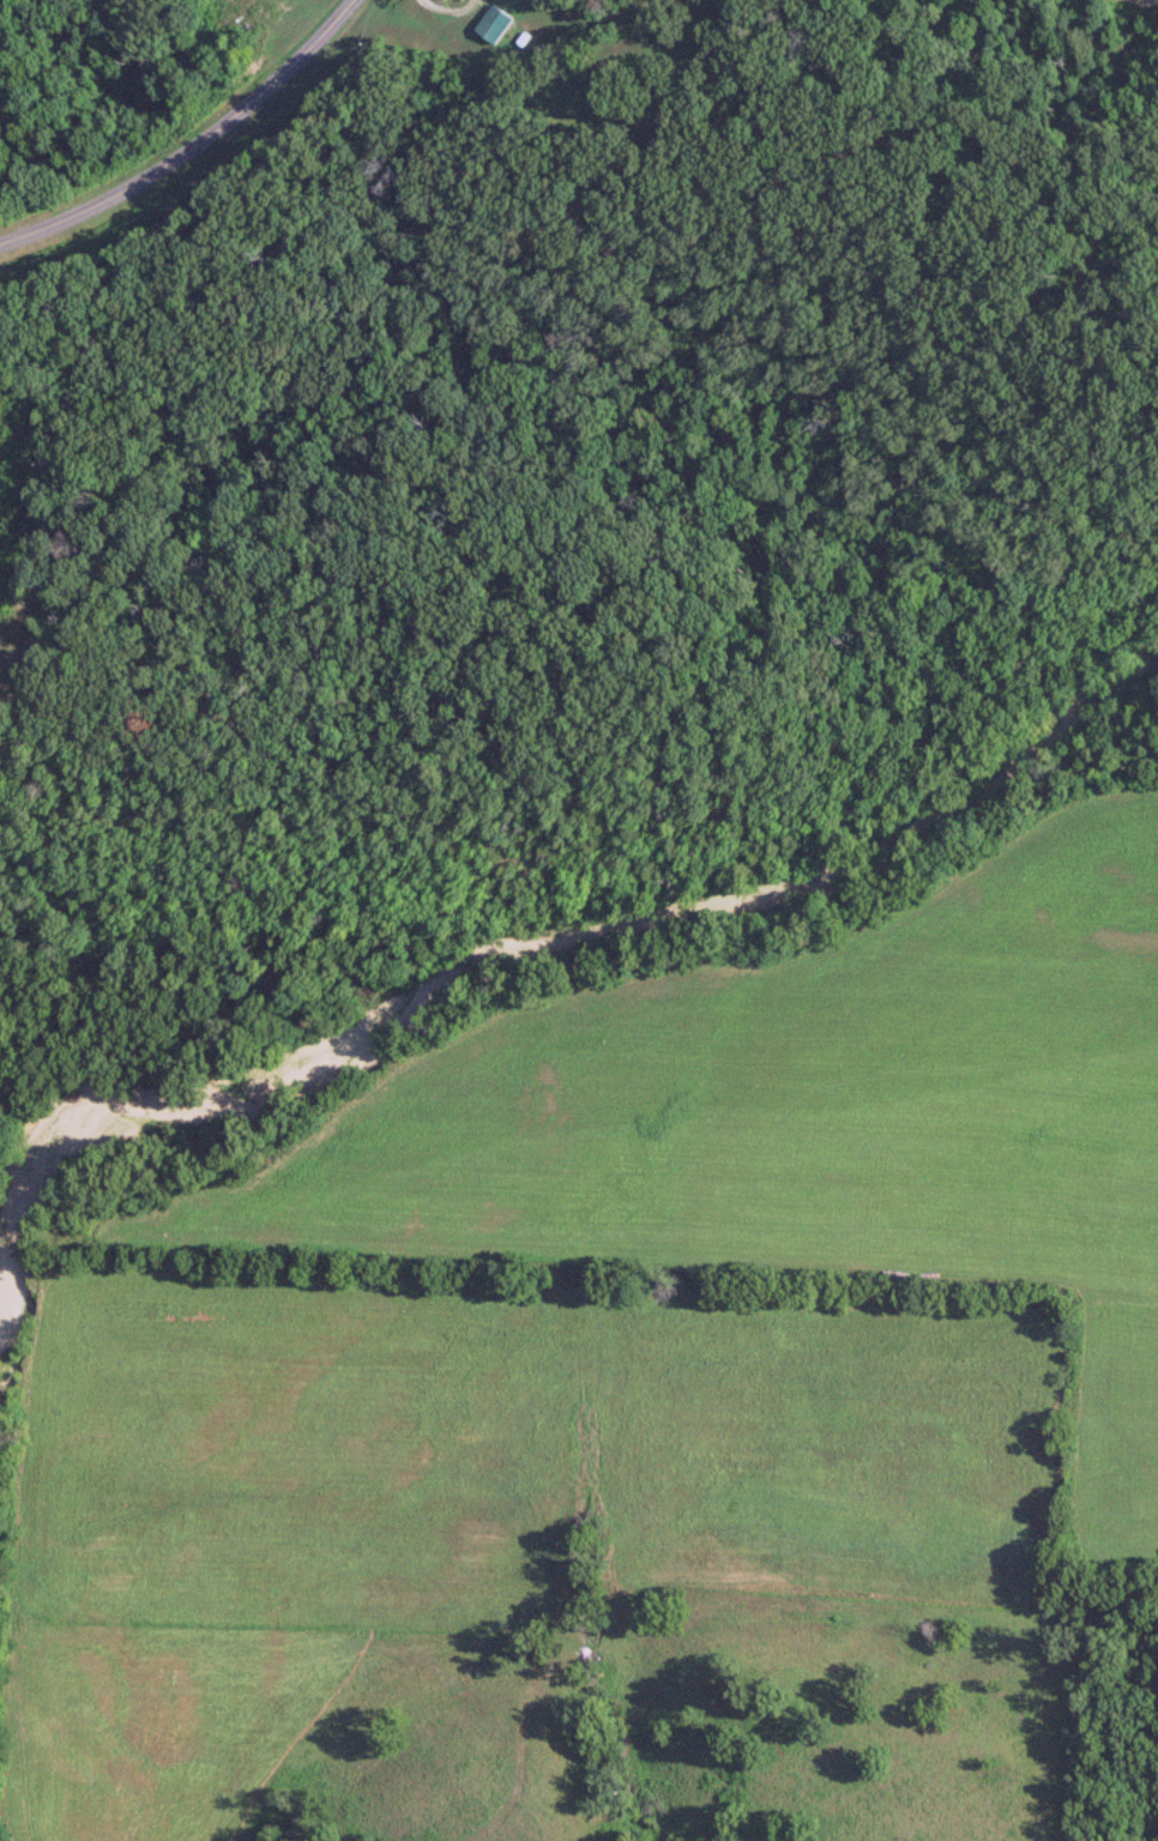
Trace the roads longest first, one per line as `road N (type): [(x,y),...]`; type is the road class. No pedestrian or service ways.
road 1 (tertiary): [(348,0),(205,134),(138,180),(0,240)]

